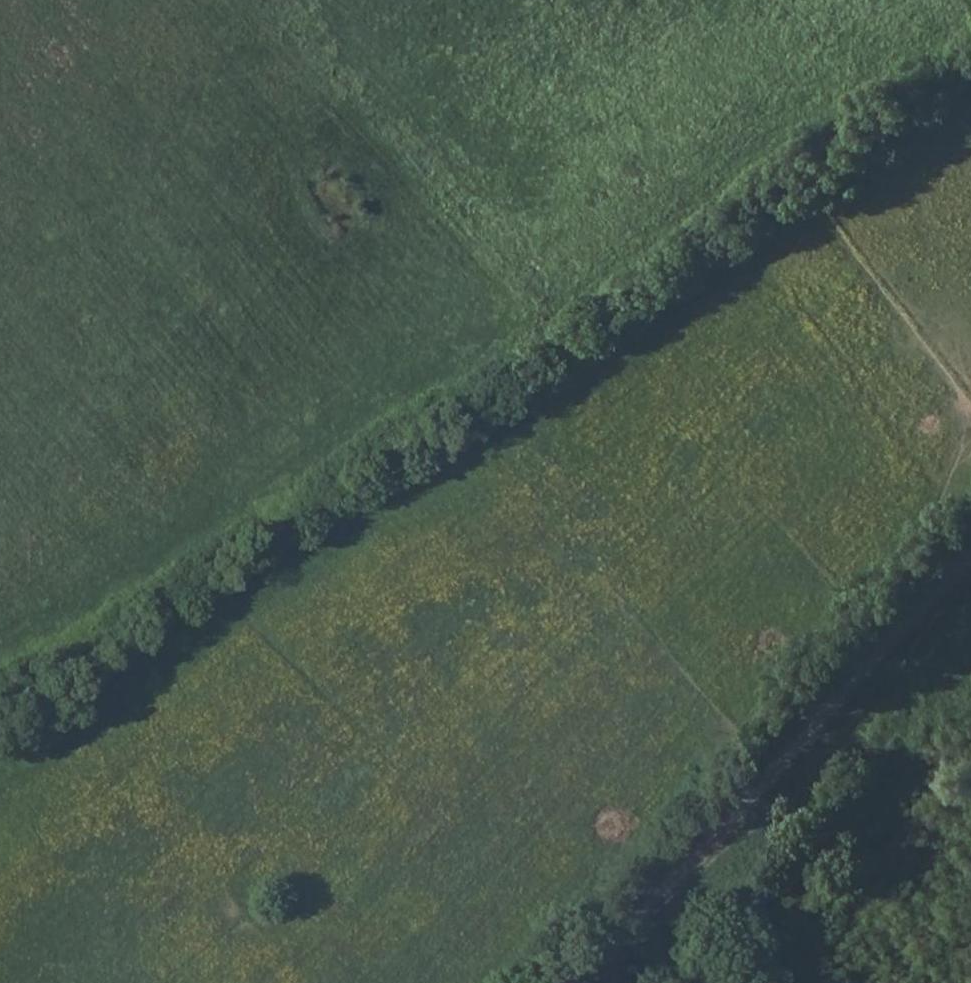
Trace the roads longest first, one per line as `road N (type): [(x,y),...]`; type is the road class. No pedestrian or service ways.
road 1 (track): [(571,982),(970,563)]

